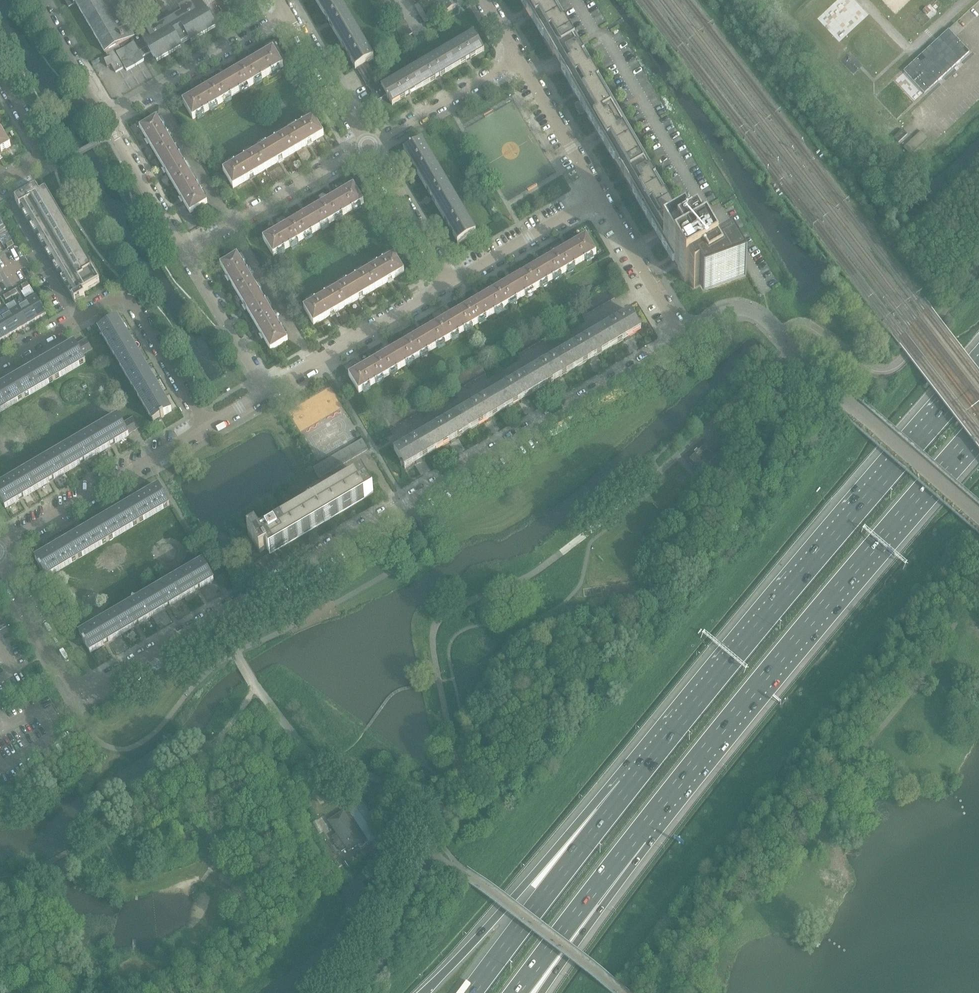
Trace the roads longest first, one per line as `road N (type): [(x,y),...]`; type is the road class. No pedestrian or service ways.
road 1 (residential): [(681,335),(97,684),(76,685),(63,672),(0,562)]
road 2 (motorway): [(978,370),(630,785)]
road 3 (motorway): [(637,834),(978,425)]
road 4 (residential): [(0,364),(124,289),(206,426)]
road 5 (motorway): [(630,785),(425,992)]
road 6 (motorway): [(630,785),(471,992)]
road 7 (residential): [(0,547),(206,426)]
road 8 (residential): [(266,391),(452,281)]
road 9 (residential): [(186,249),(369,142)]
road 10 (residential): [(108,115),(290,10)]
road 11 (motorway): [(516,992),(637,834)]
road 12 (motorway): [(539,992),(637,834)]
road 13 (residential): [(369,142),(519,56)]
road 14 (residential): [(452,281),(600,197)]
road 15 (residential): [(266,391),(186,249)]
road 16 (residential): [(600,197),(519,56)]
road 17 (residential): [(452,281),(369,142)]
road 18 (residential): [(681,335),(600,197)]
road 19 (residential): [(186,249),(108,115)]
road 20 (residential): [(369,142),(290,10)]
road 21 (residential): [(681,335),(731,305),(755,313),(800,354)]
road 22 (residential): [(0,183),(38,160),(0,78)]
road 23 (residential): [(108,115),(41,0)]

